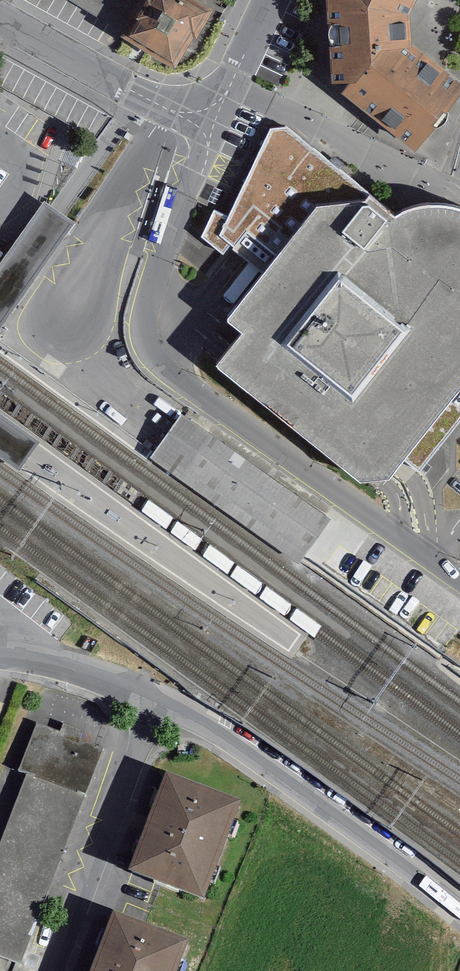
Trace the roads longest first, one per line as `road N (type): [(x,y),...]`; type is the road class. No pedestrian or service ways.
road 1 (residential): [(208,134),(153,286),(146,345),(157,362),(459,586)]
road 2 (residential): [(158,701),(238,747),(459,917)]
road 3 (residential): [(158,701),(45,970)]
road 4 (residential): [(0,20),(208,134)]
road 5 (residential): [(0,655),(65,666),(158,701)]

